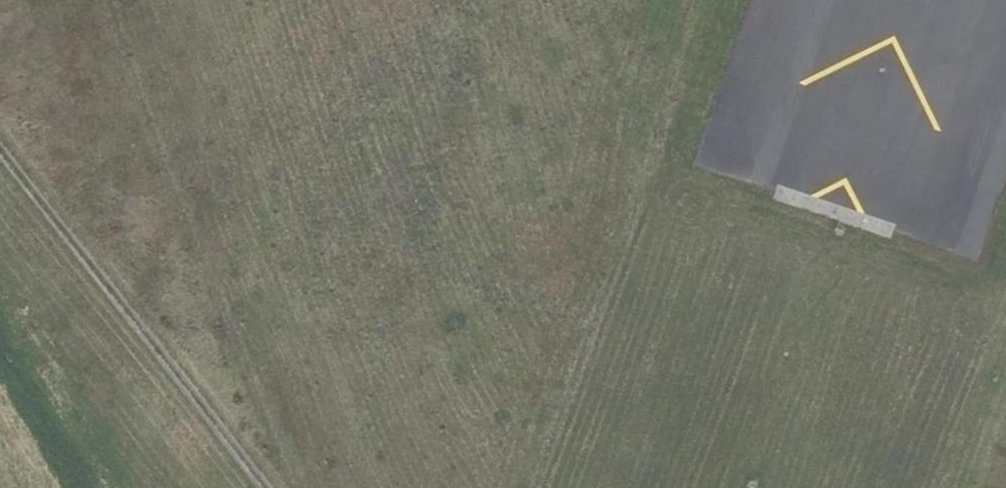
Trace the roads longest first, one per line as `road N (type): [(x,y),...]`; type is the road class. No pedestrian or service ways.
road 1 (track): [(0,148),(265,487)]

